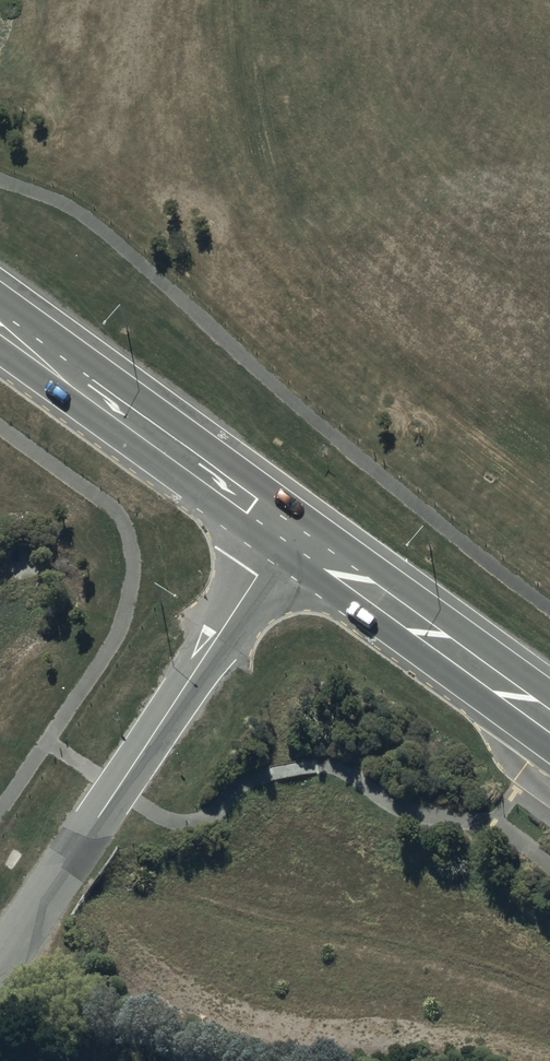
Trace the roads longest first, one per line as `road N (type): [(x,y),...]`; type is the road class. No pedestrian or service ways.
road 1 (residential): [(0,965),(275,548)]
road 2 (secondary): [(0,296),(300,513)]
road 3 (secondary): [(275,548),(0,350)]
road 4 (secondary): [(549,746),(275,548)]
road 5 (secondary): [(300,513),(549,693)]

